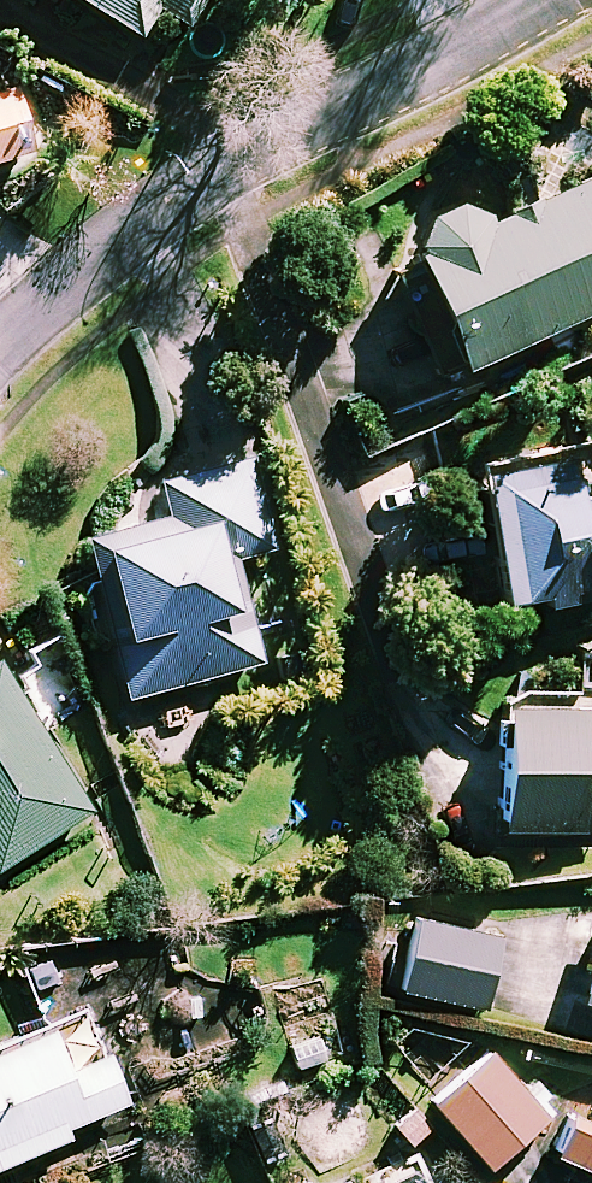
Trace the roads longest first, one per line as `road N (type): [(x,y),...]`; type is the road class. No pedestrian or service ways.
road 1 (residential): [(0,346),(88,262),(169,205),(534,0)]

